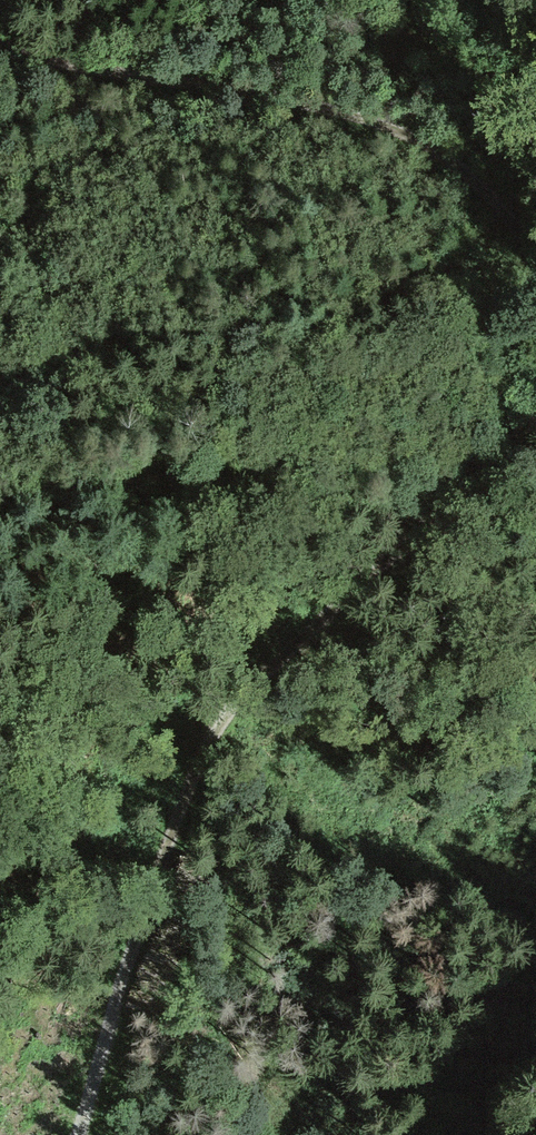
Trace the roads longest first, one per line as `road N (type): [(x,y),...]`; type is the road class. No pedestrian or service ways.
road 1 (track): [(535,411),(515,444),(245,695),(215,735),(114,1010),(81,1134)]
road 2 (track): [(0,45),(371,117),(455,160),(535,250)]
road 3 (track): [(535,334),(420,362),(245,384),(113,414),(0,455)]
road 4 (track): [(350,1134),(435,900),(535,800)]

